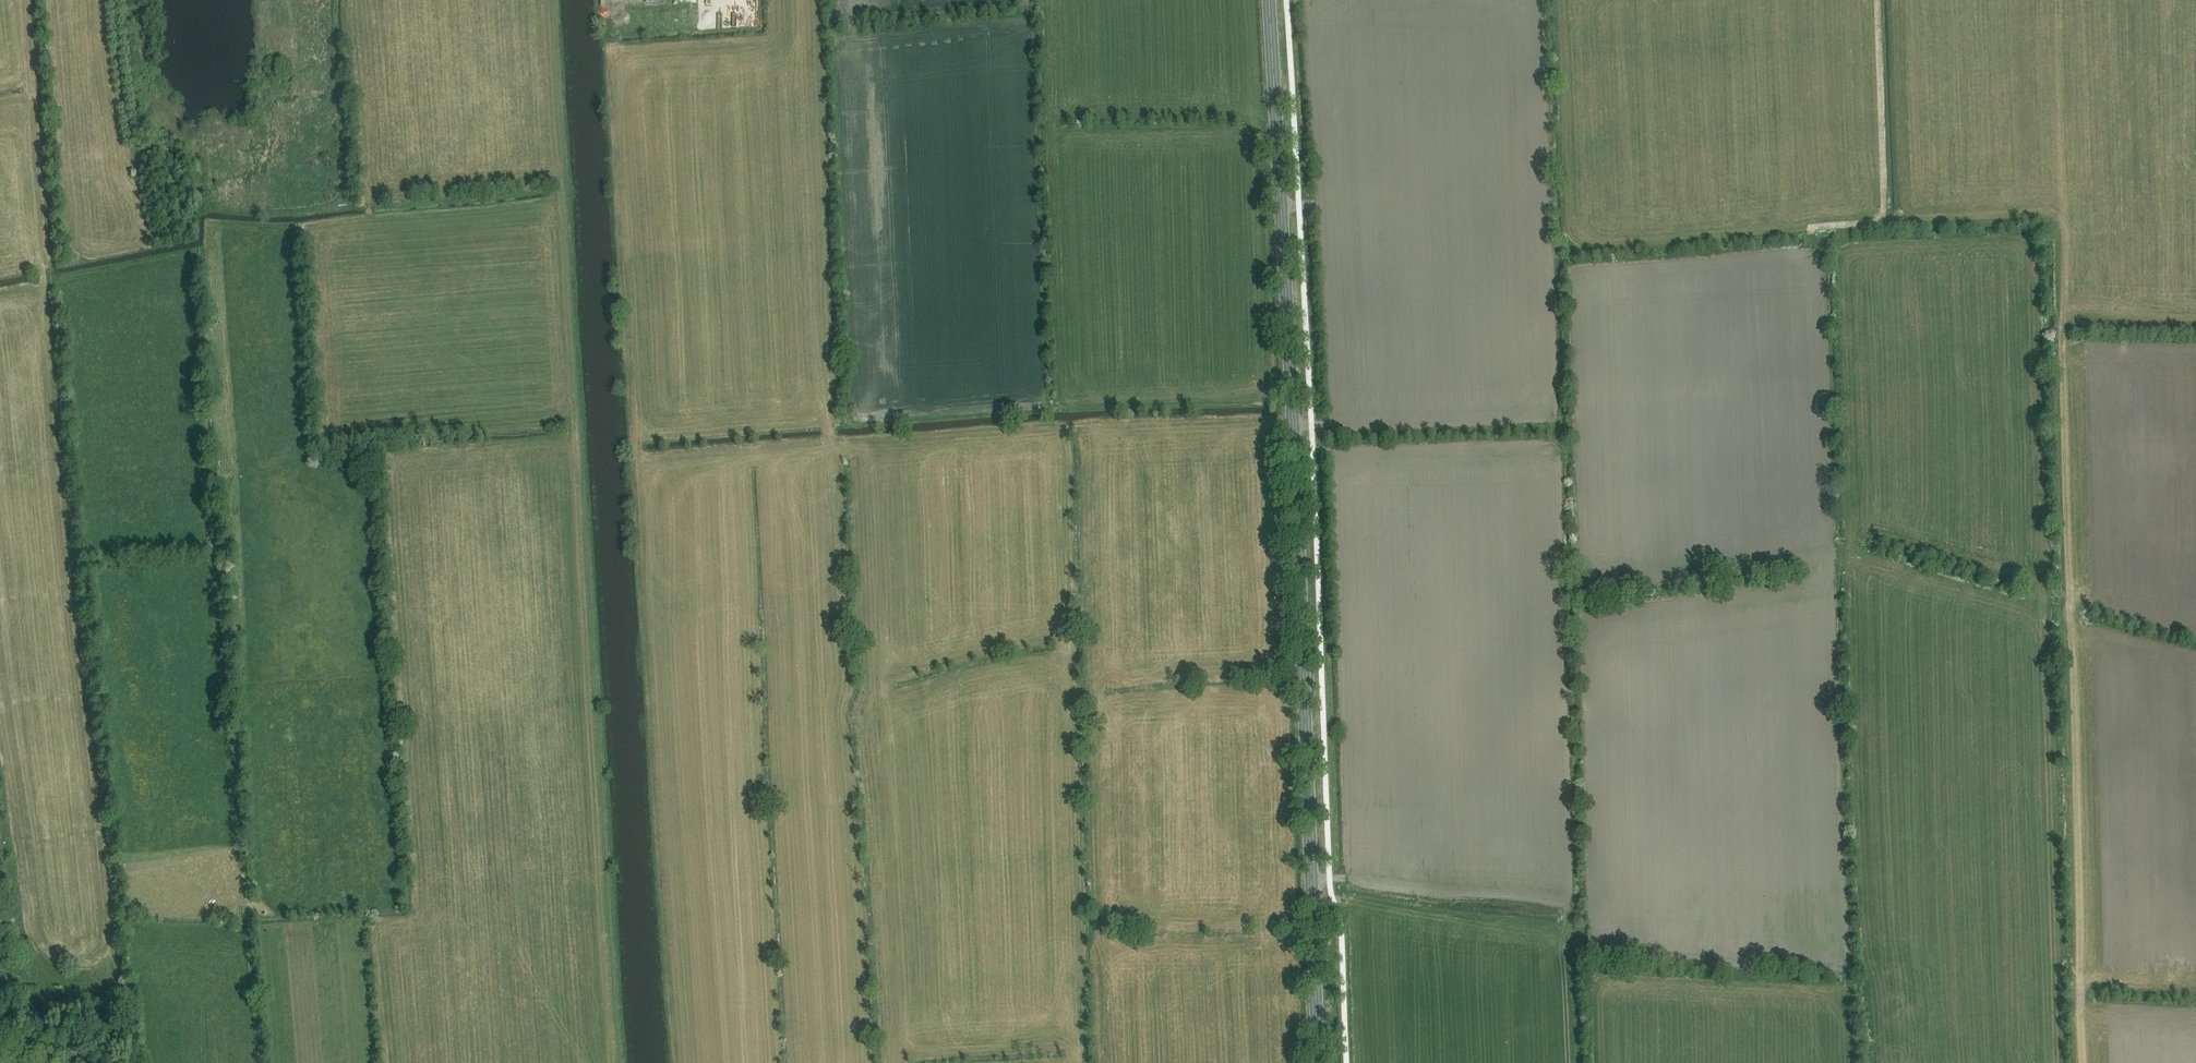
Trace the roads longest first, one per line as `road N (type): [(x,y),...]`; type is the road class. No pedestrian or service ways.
road 1 (primary): [(1317,1062),(1267,0)]

